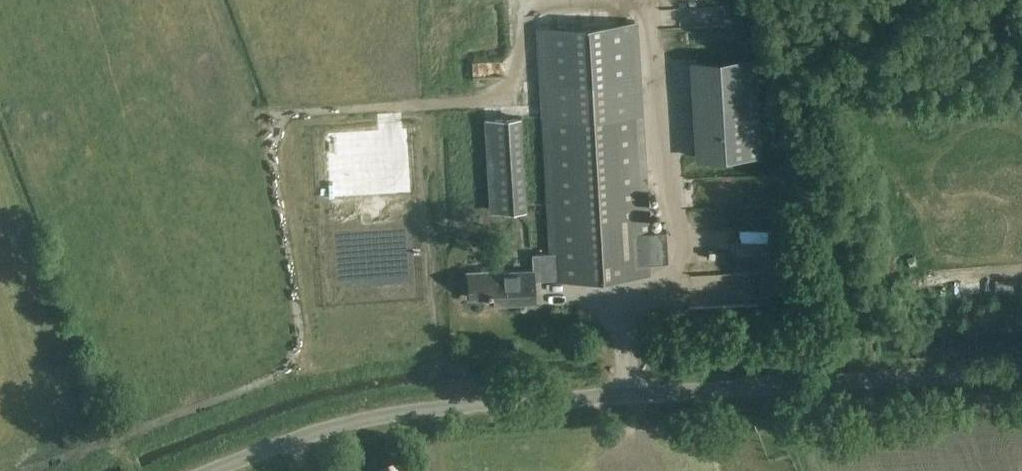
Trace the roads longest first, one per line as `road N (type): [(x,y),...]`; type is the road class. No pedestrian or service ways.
road 1 (track): [(43,470),(287,366),(299,343),(271,140),(289,115),(485,105),(514,86),(524,18),(562,3),(620,0)]
road 2 (unclassified): [(208,470),(333,425),(420,408),(1021,374)]
road 3 (track): [(644,0),(665,94),(678,265),(623,315),(626,395)]
road 4 (track): [(879,382),(750,0)]

